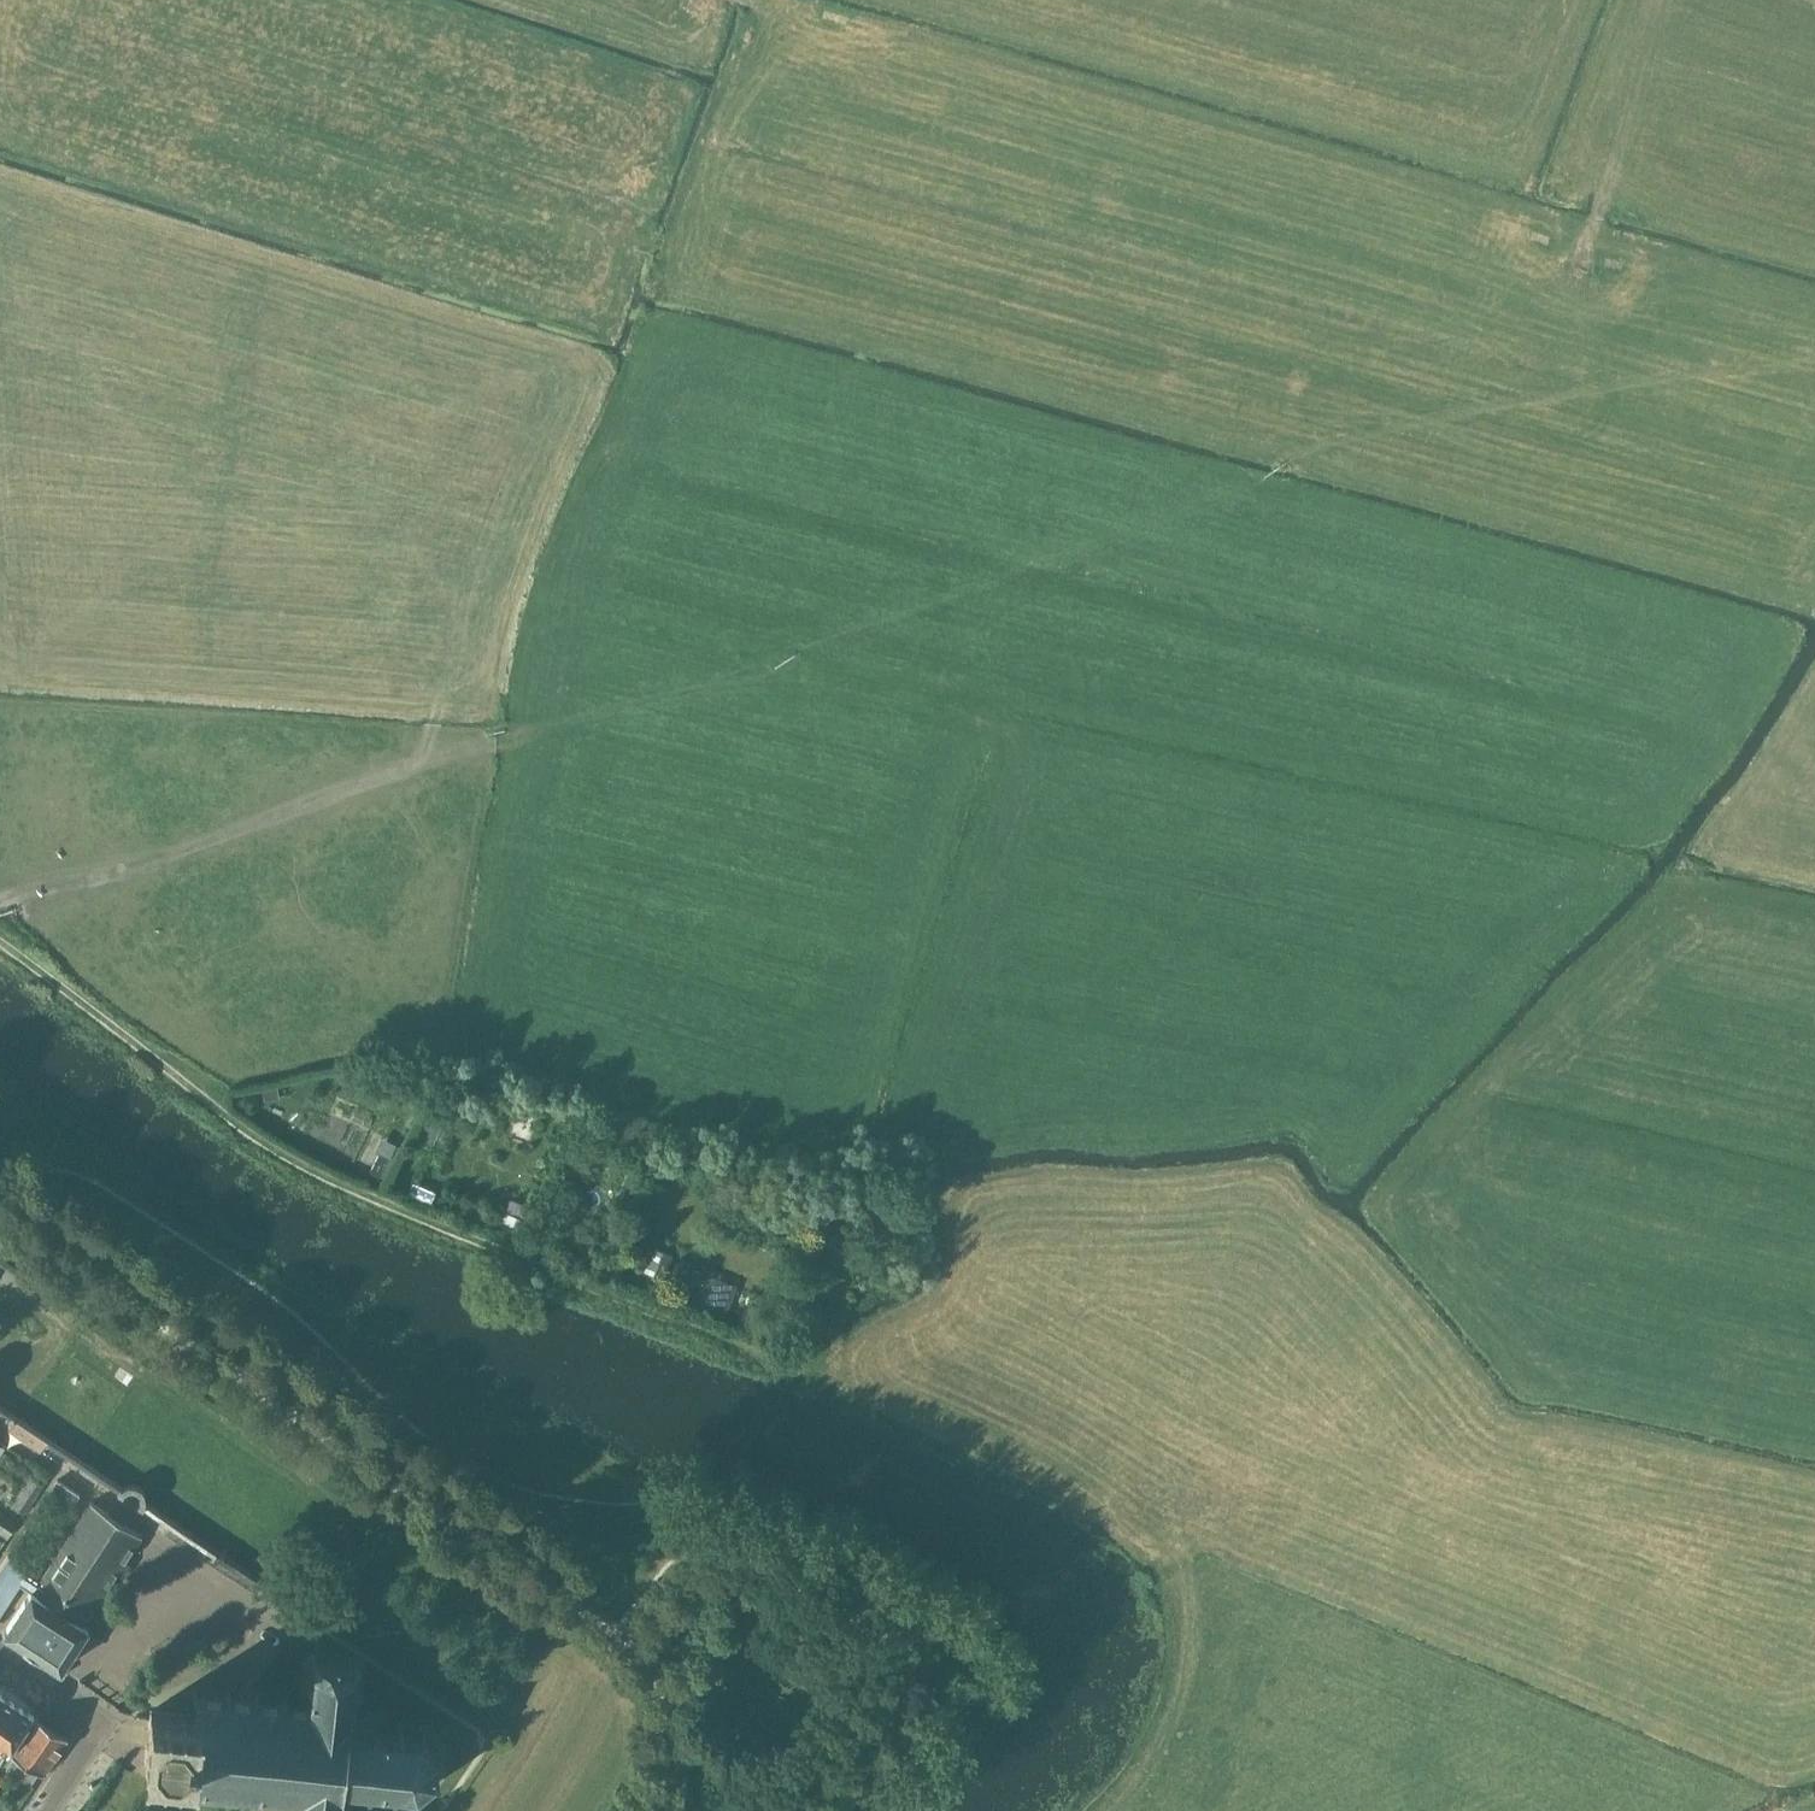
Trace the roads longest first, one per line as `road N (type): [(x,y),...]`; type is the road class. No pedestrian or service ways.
road 1 (track): [(787,1365),(368,1198),(259,1141),(0,942)]
road 2 (residential): [(41,1810),(98,1725),(0,1658)]

